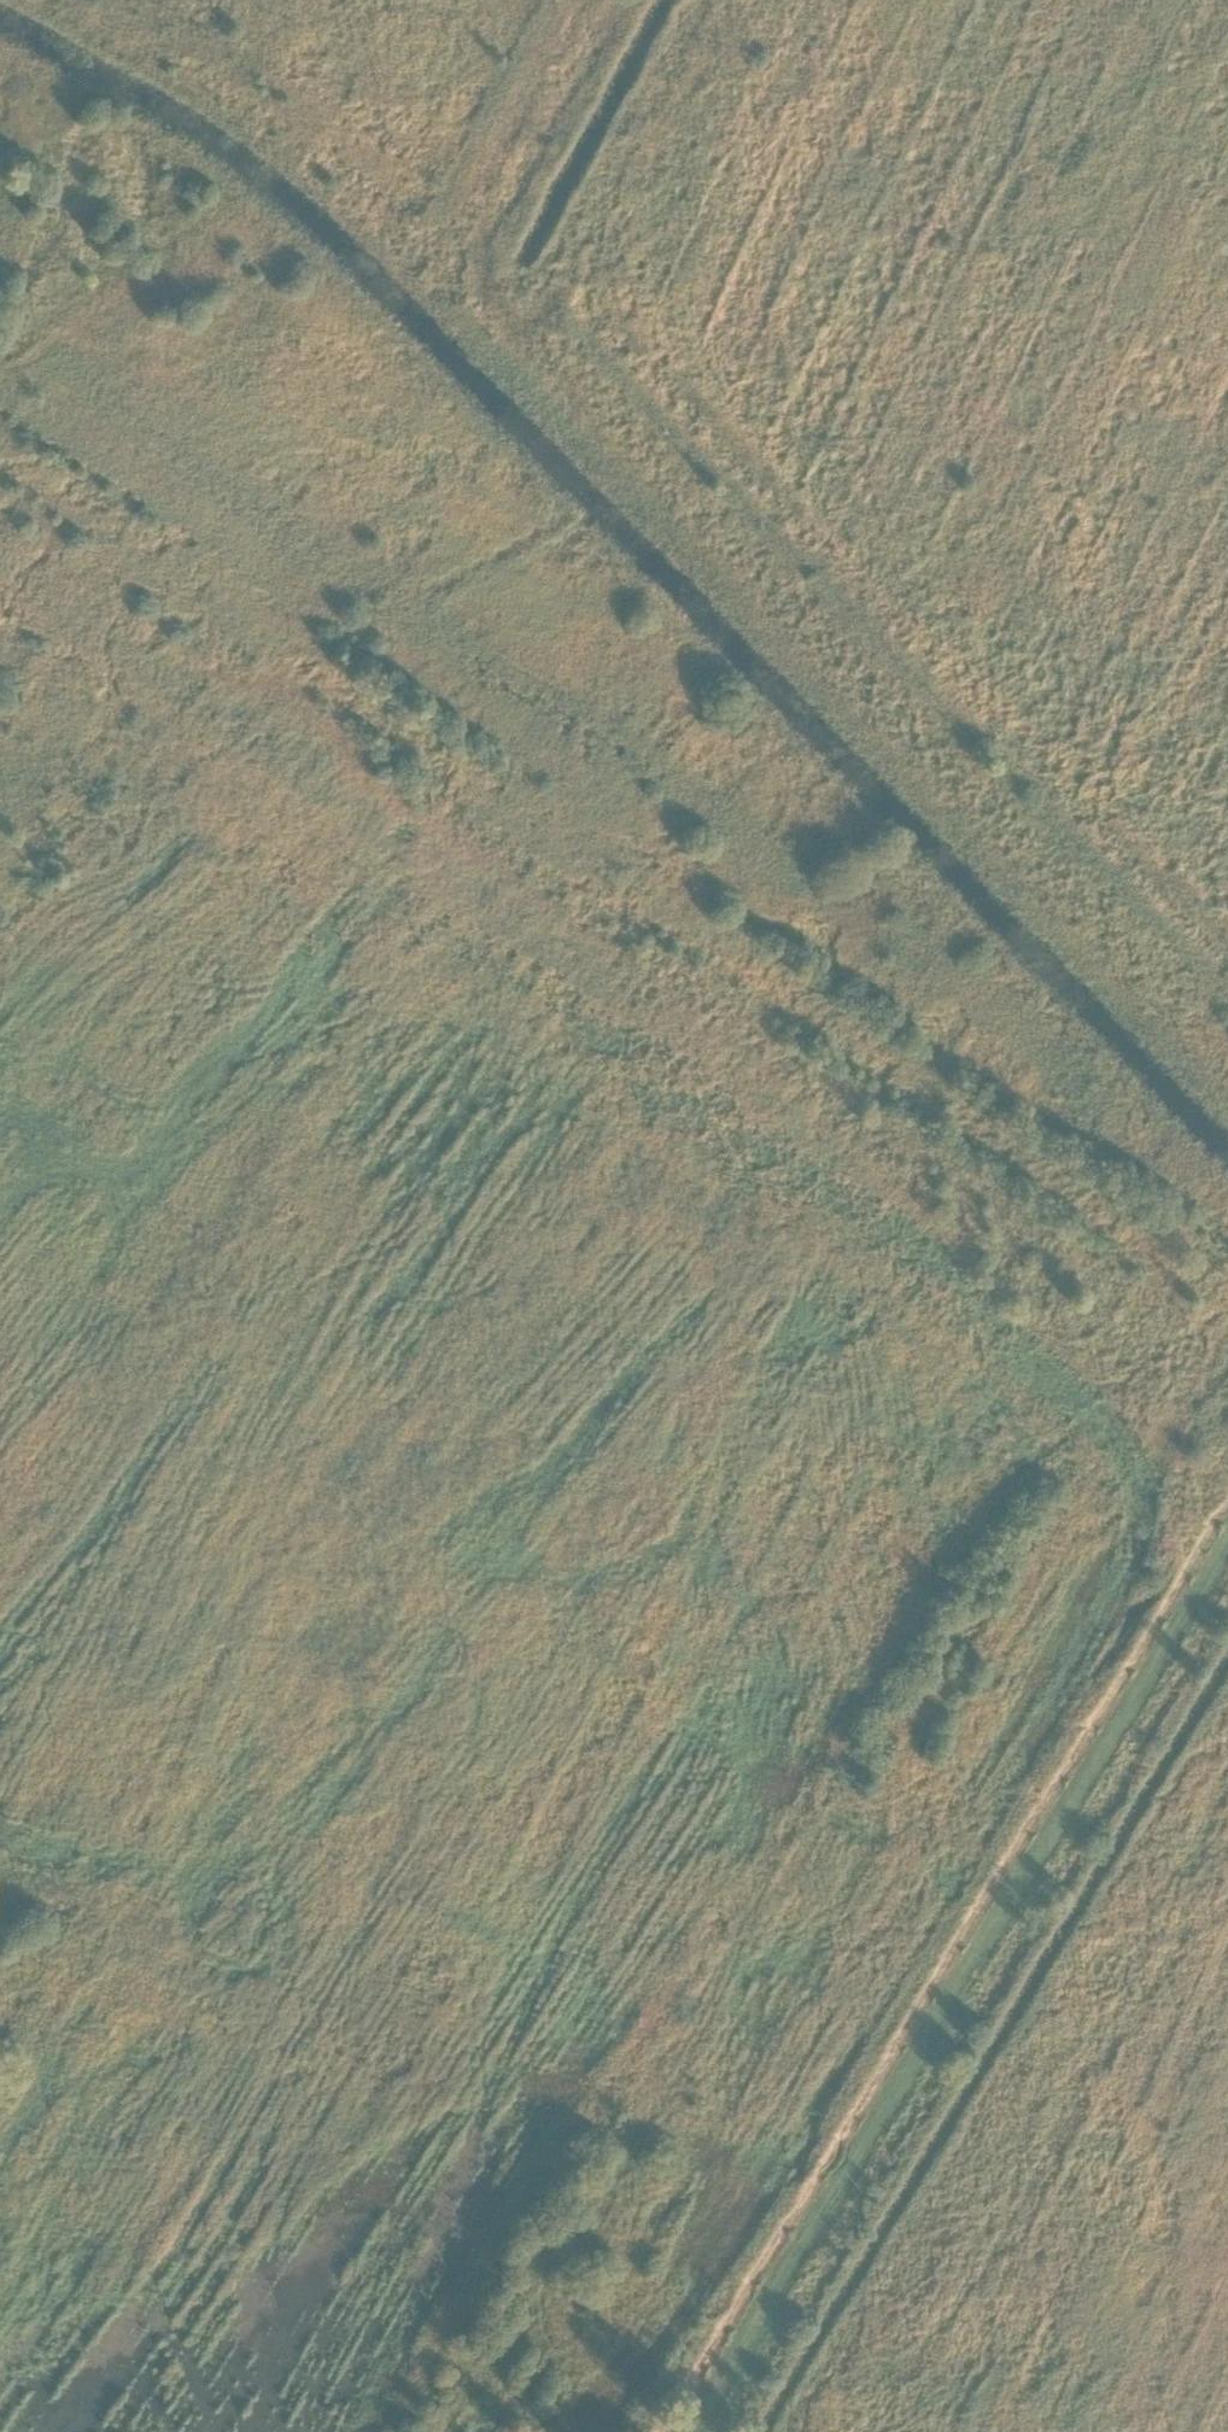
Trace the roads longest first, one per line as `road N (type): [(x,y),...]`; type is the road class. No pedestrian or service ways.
road 1 (track): [(697,2431),(1227,1554)]

